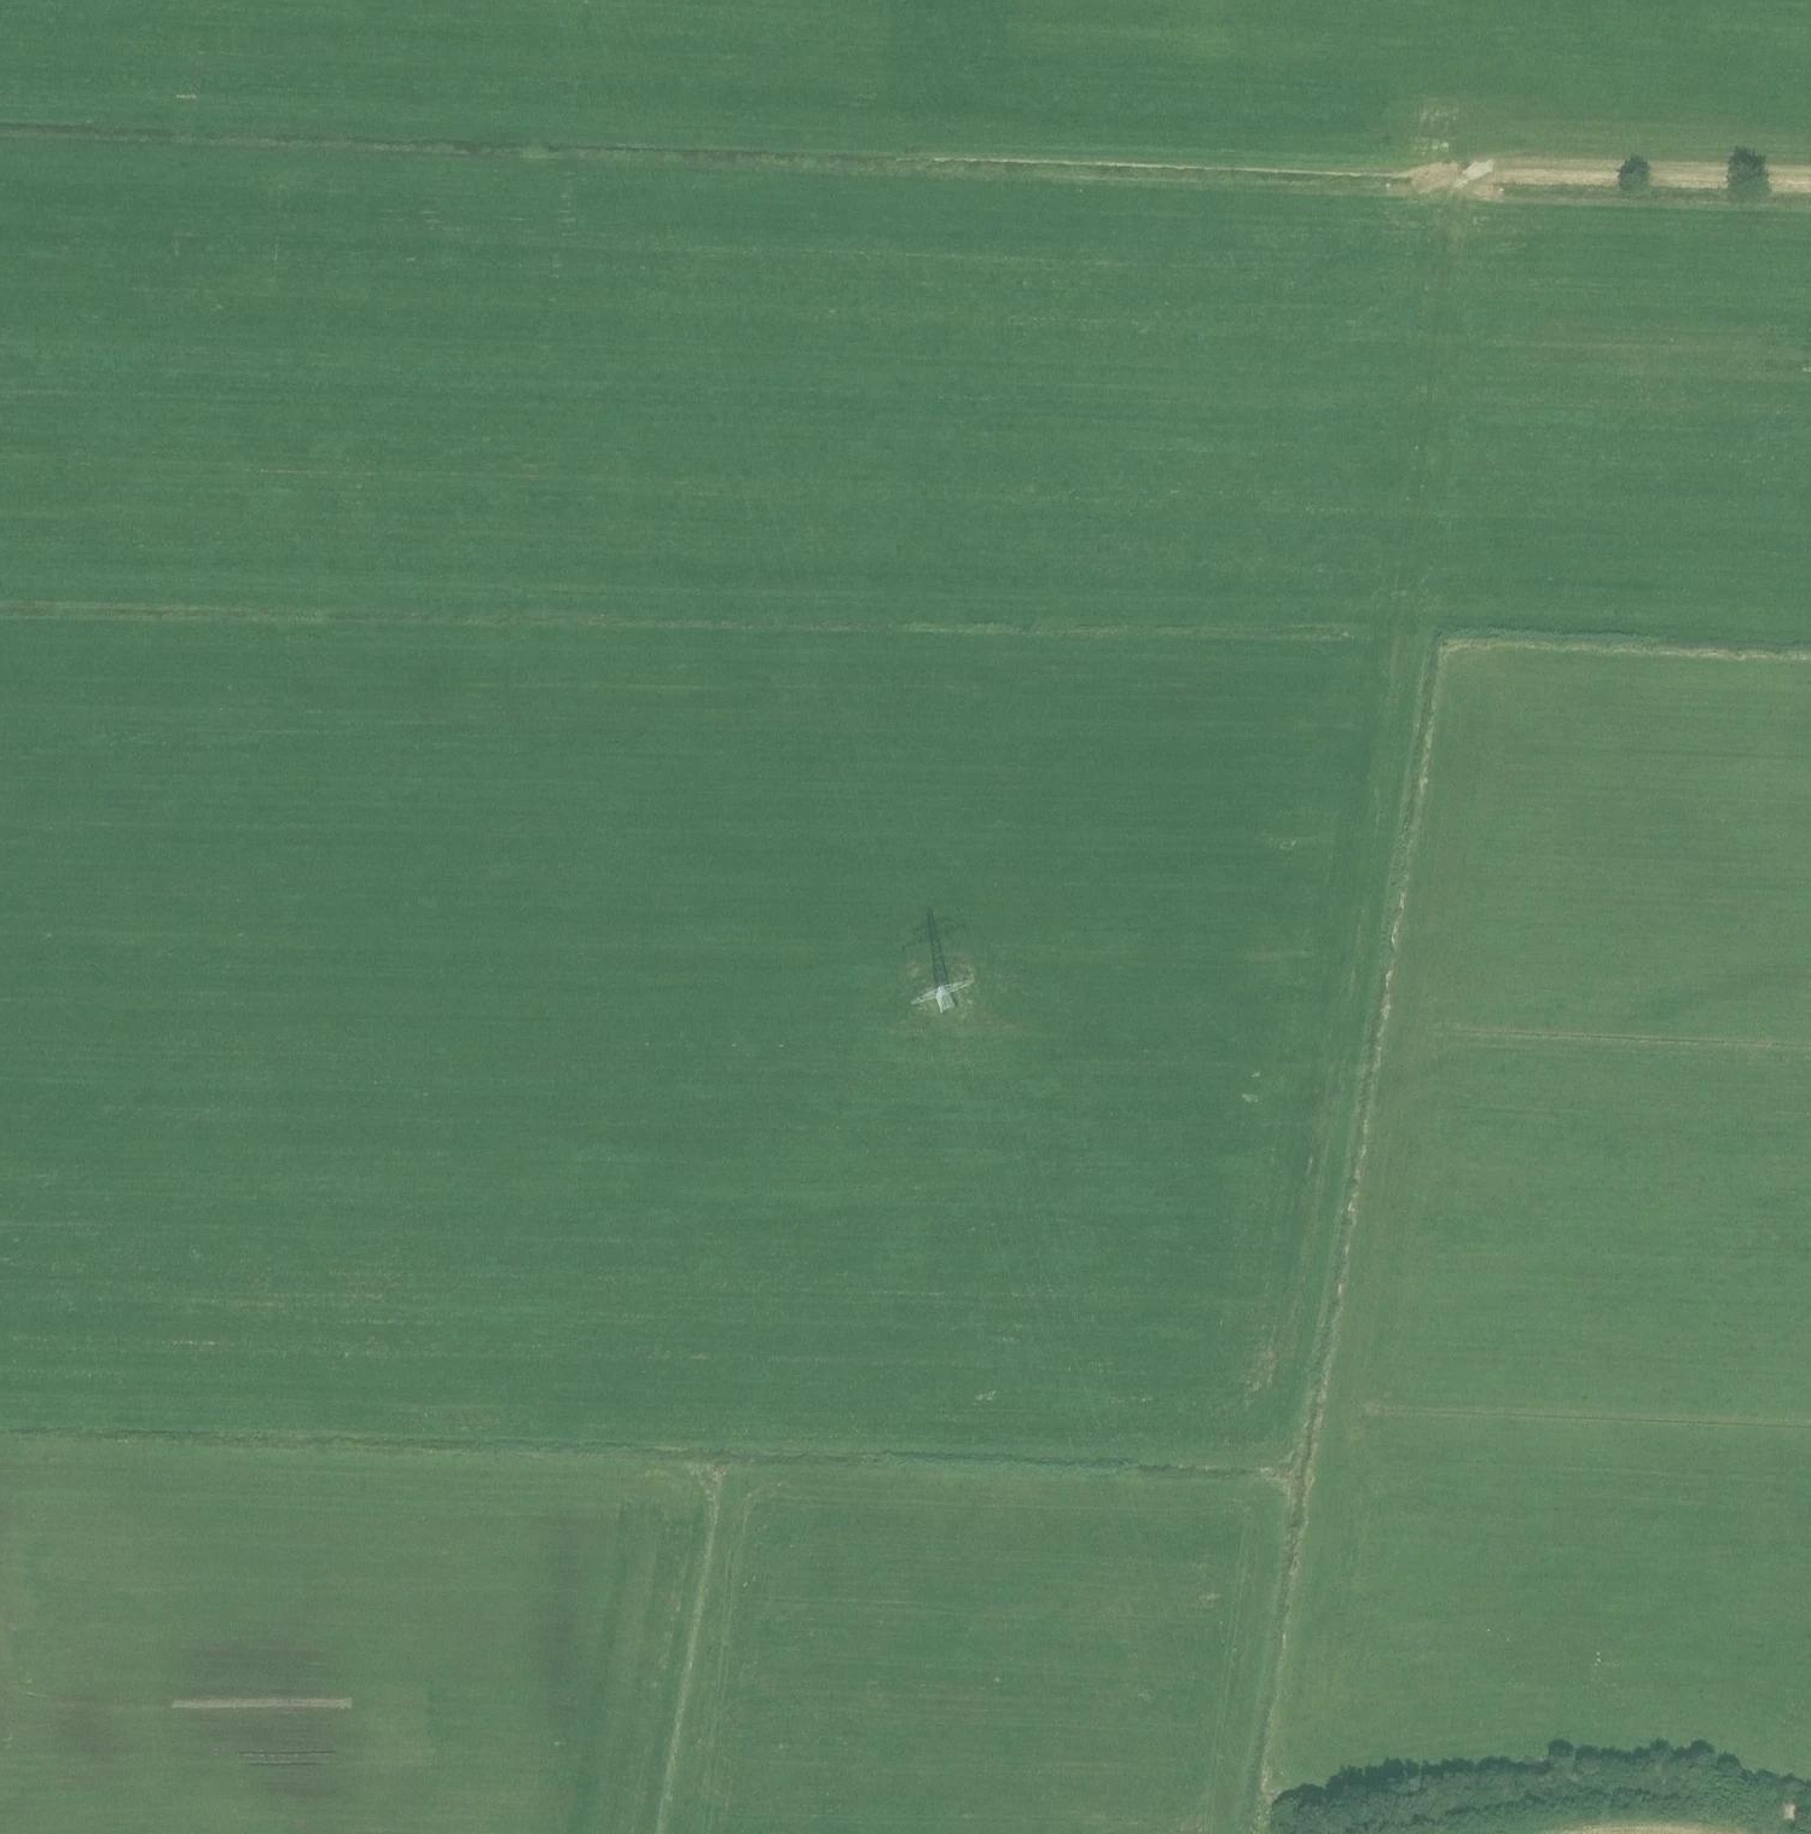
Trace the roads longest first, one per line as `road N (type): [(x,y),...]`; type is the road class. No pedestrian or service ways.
road 1 (track): [(1810,174),(1489,165),(1461,187)]

